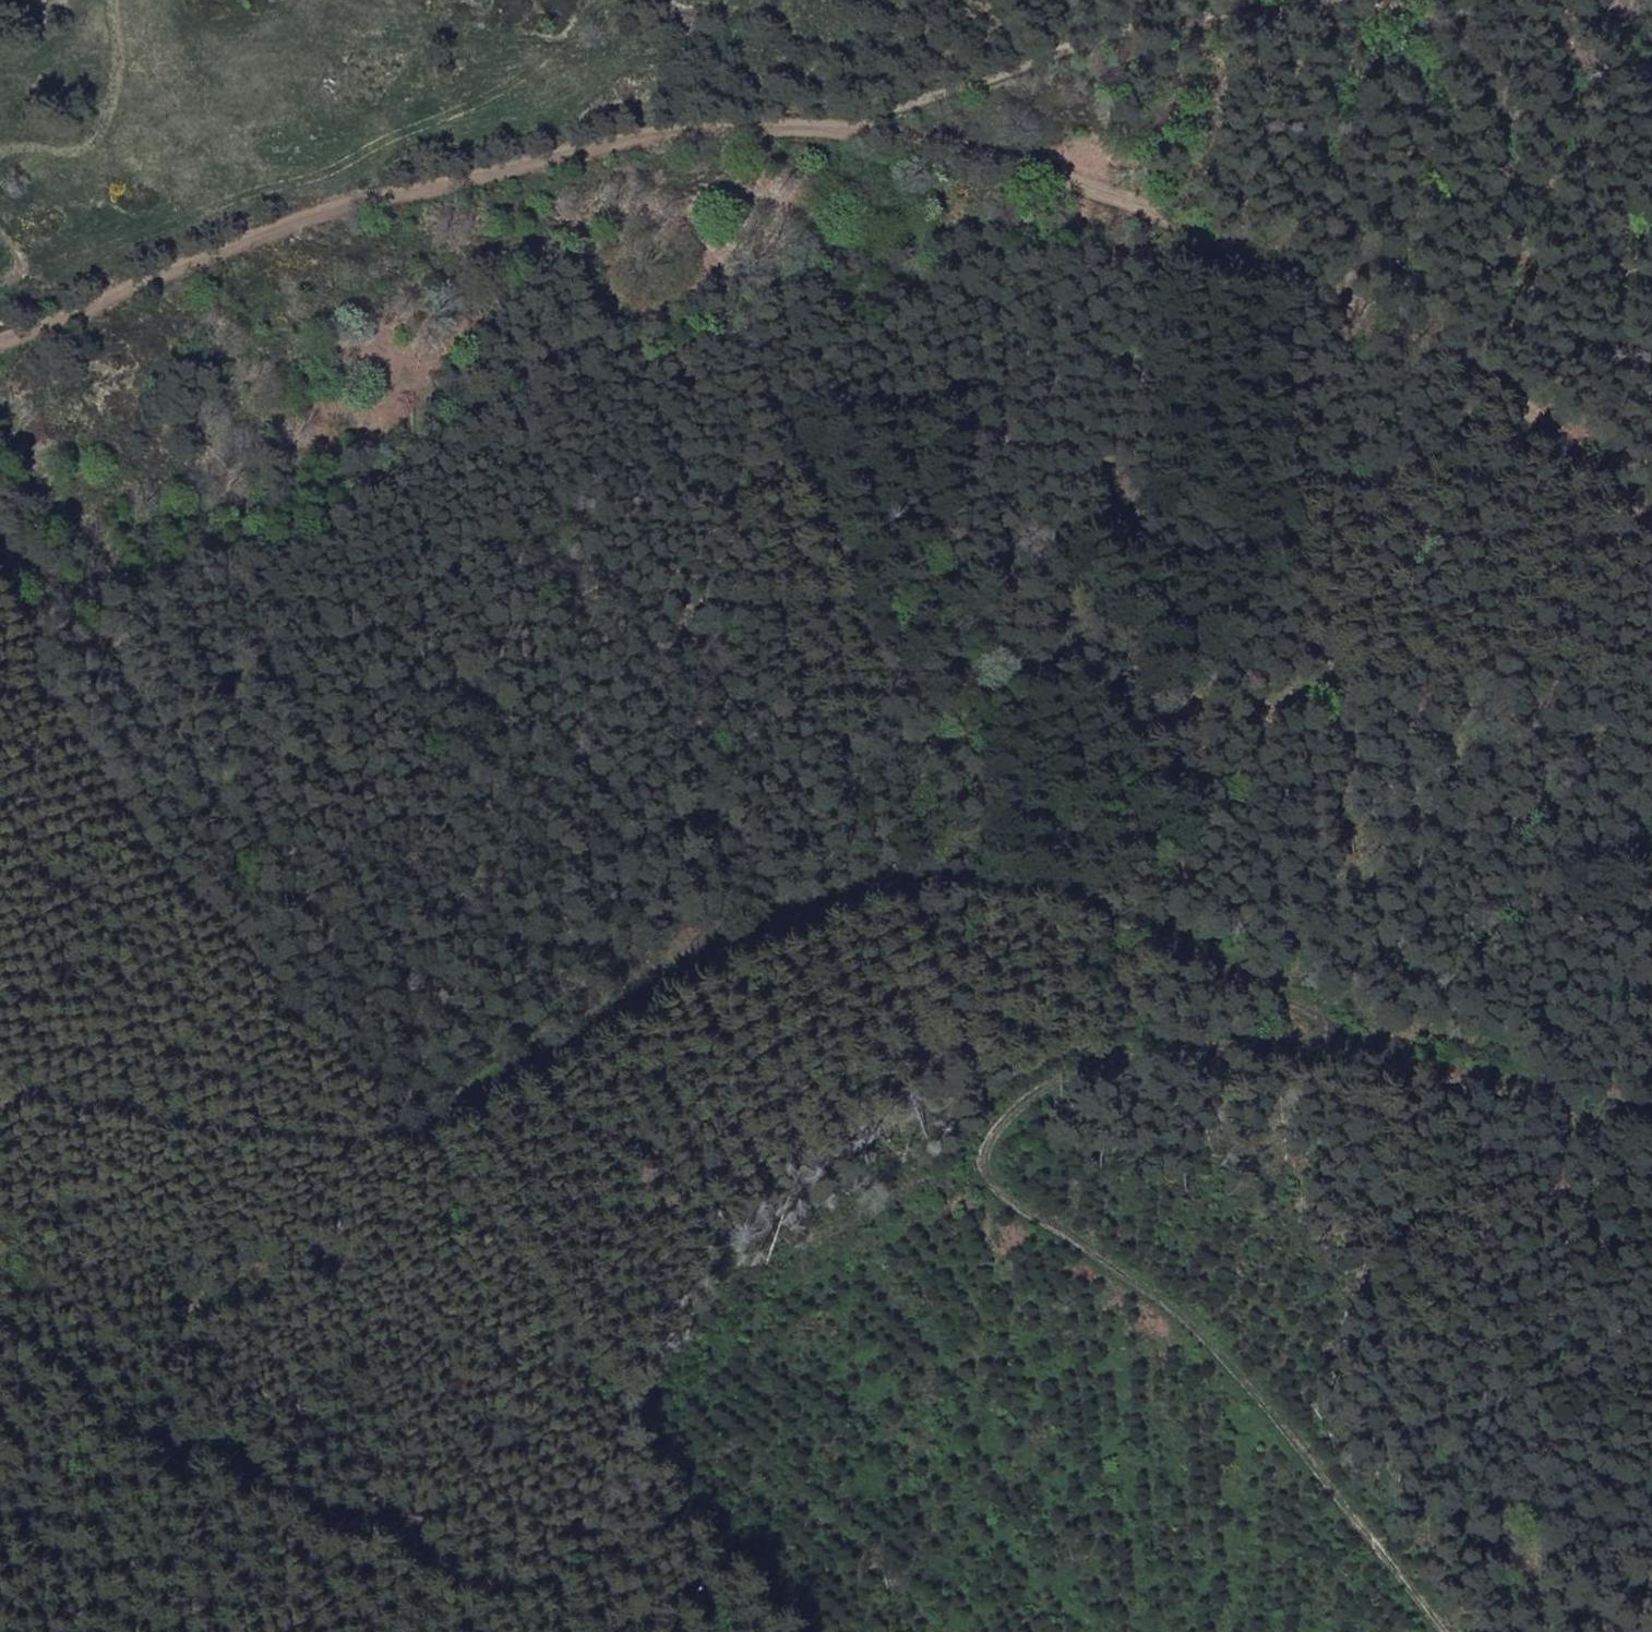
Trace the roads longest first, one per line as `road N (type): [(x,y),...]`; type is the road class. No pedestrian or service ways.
road 1 (track): [(1309,0),(1174,18),(1007,79),(855,116),(555,146),(346,200),(0,332)]

